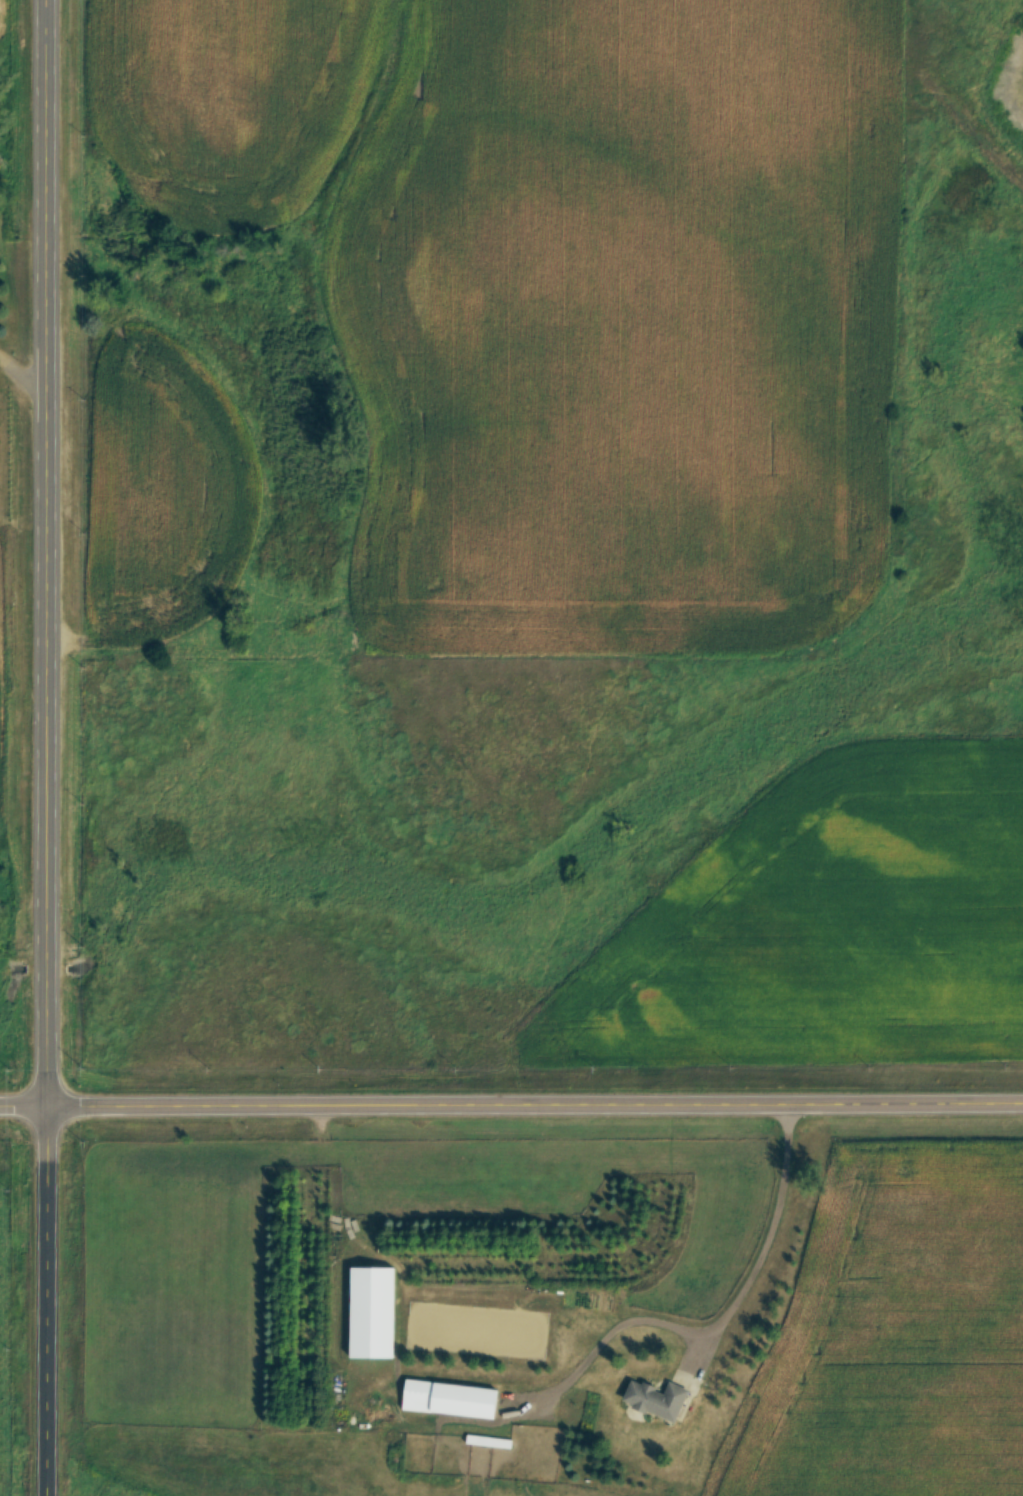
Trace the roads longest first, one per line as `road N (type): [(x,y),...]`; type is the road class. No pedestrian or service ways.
road 1 (tertiary): [(55,0),(55,1495)]
road 2 (tertiary): [(0,1106),(1022,1101)]

